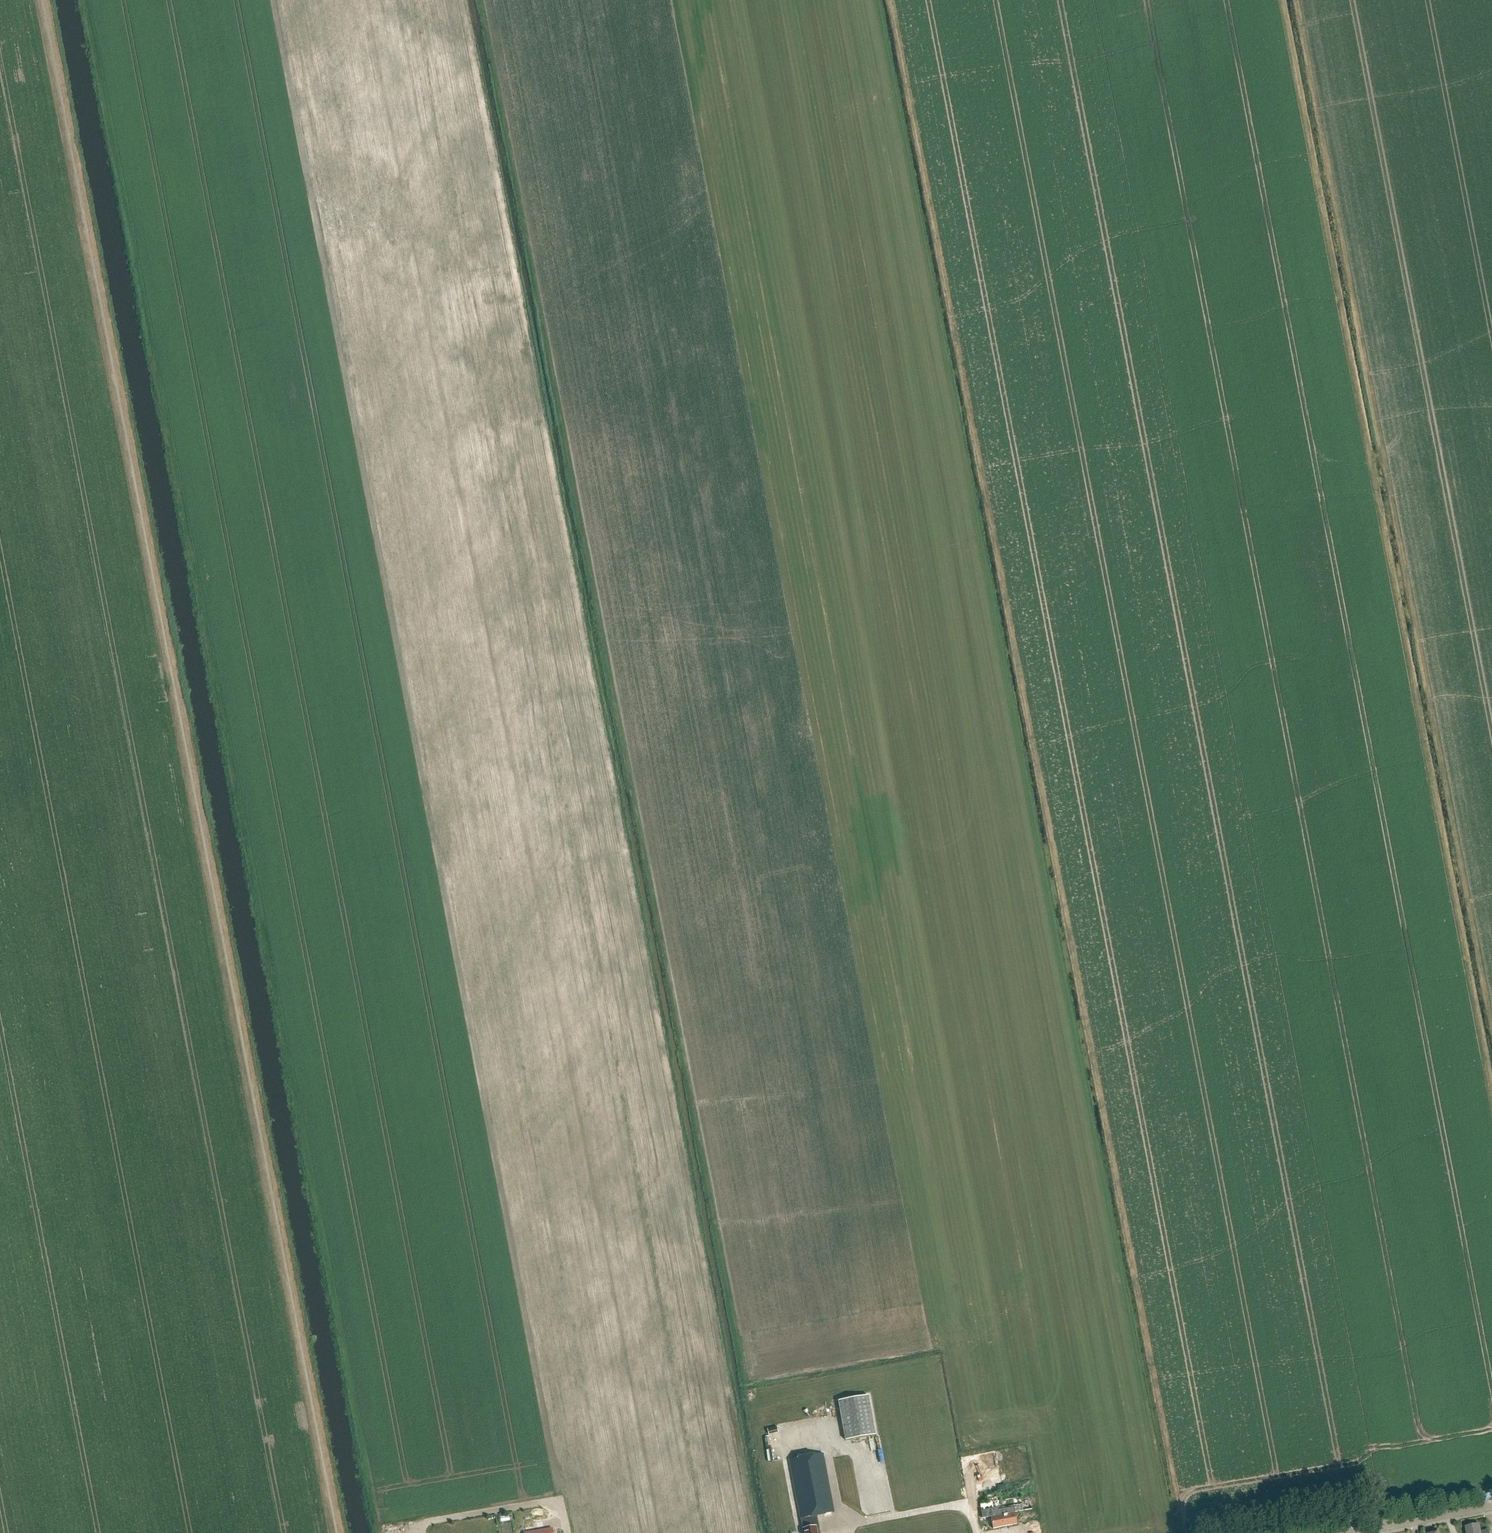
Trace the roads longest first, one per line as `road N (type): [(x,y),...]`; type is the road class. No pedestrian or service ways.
road 1 (unclassified): [(1348,1532),(1491,1505)]

